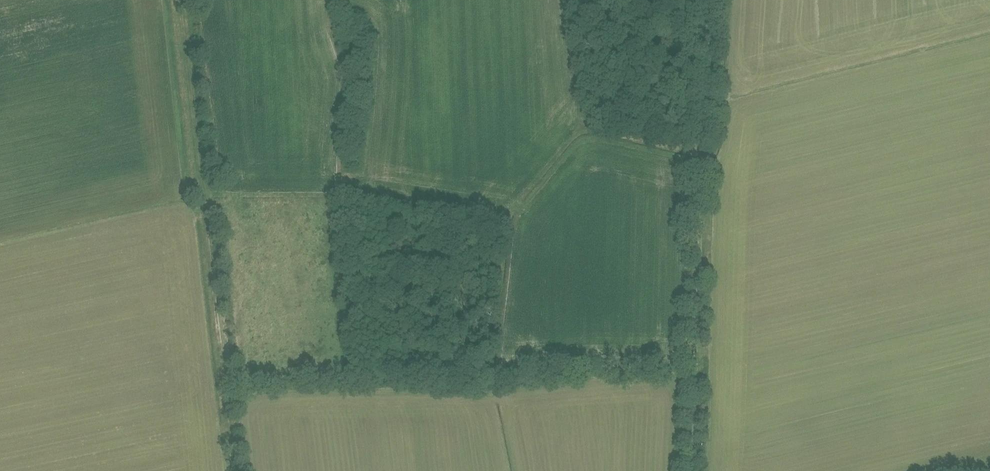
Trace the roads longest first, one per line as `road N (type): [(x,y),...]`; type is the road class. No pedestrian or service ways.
road 1 (track): [(183,0),(236,470)]
road 2 (track): [(710,0),(694,470)]

